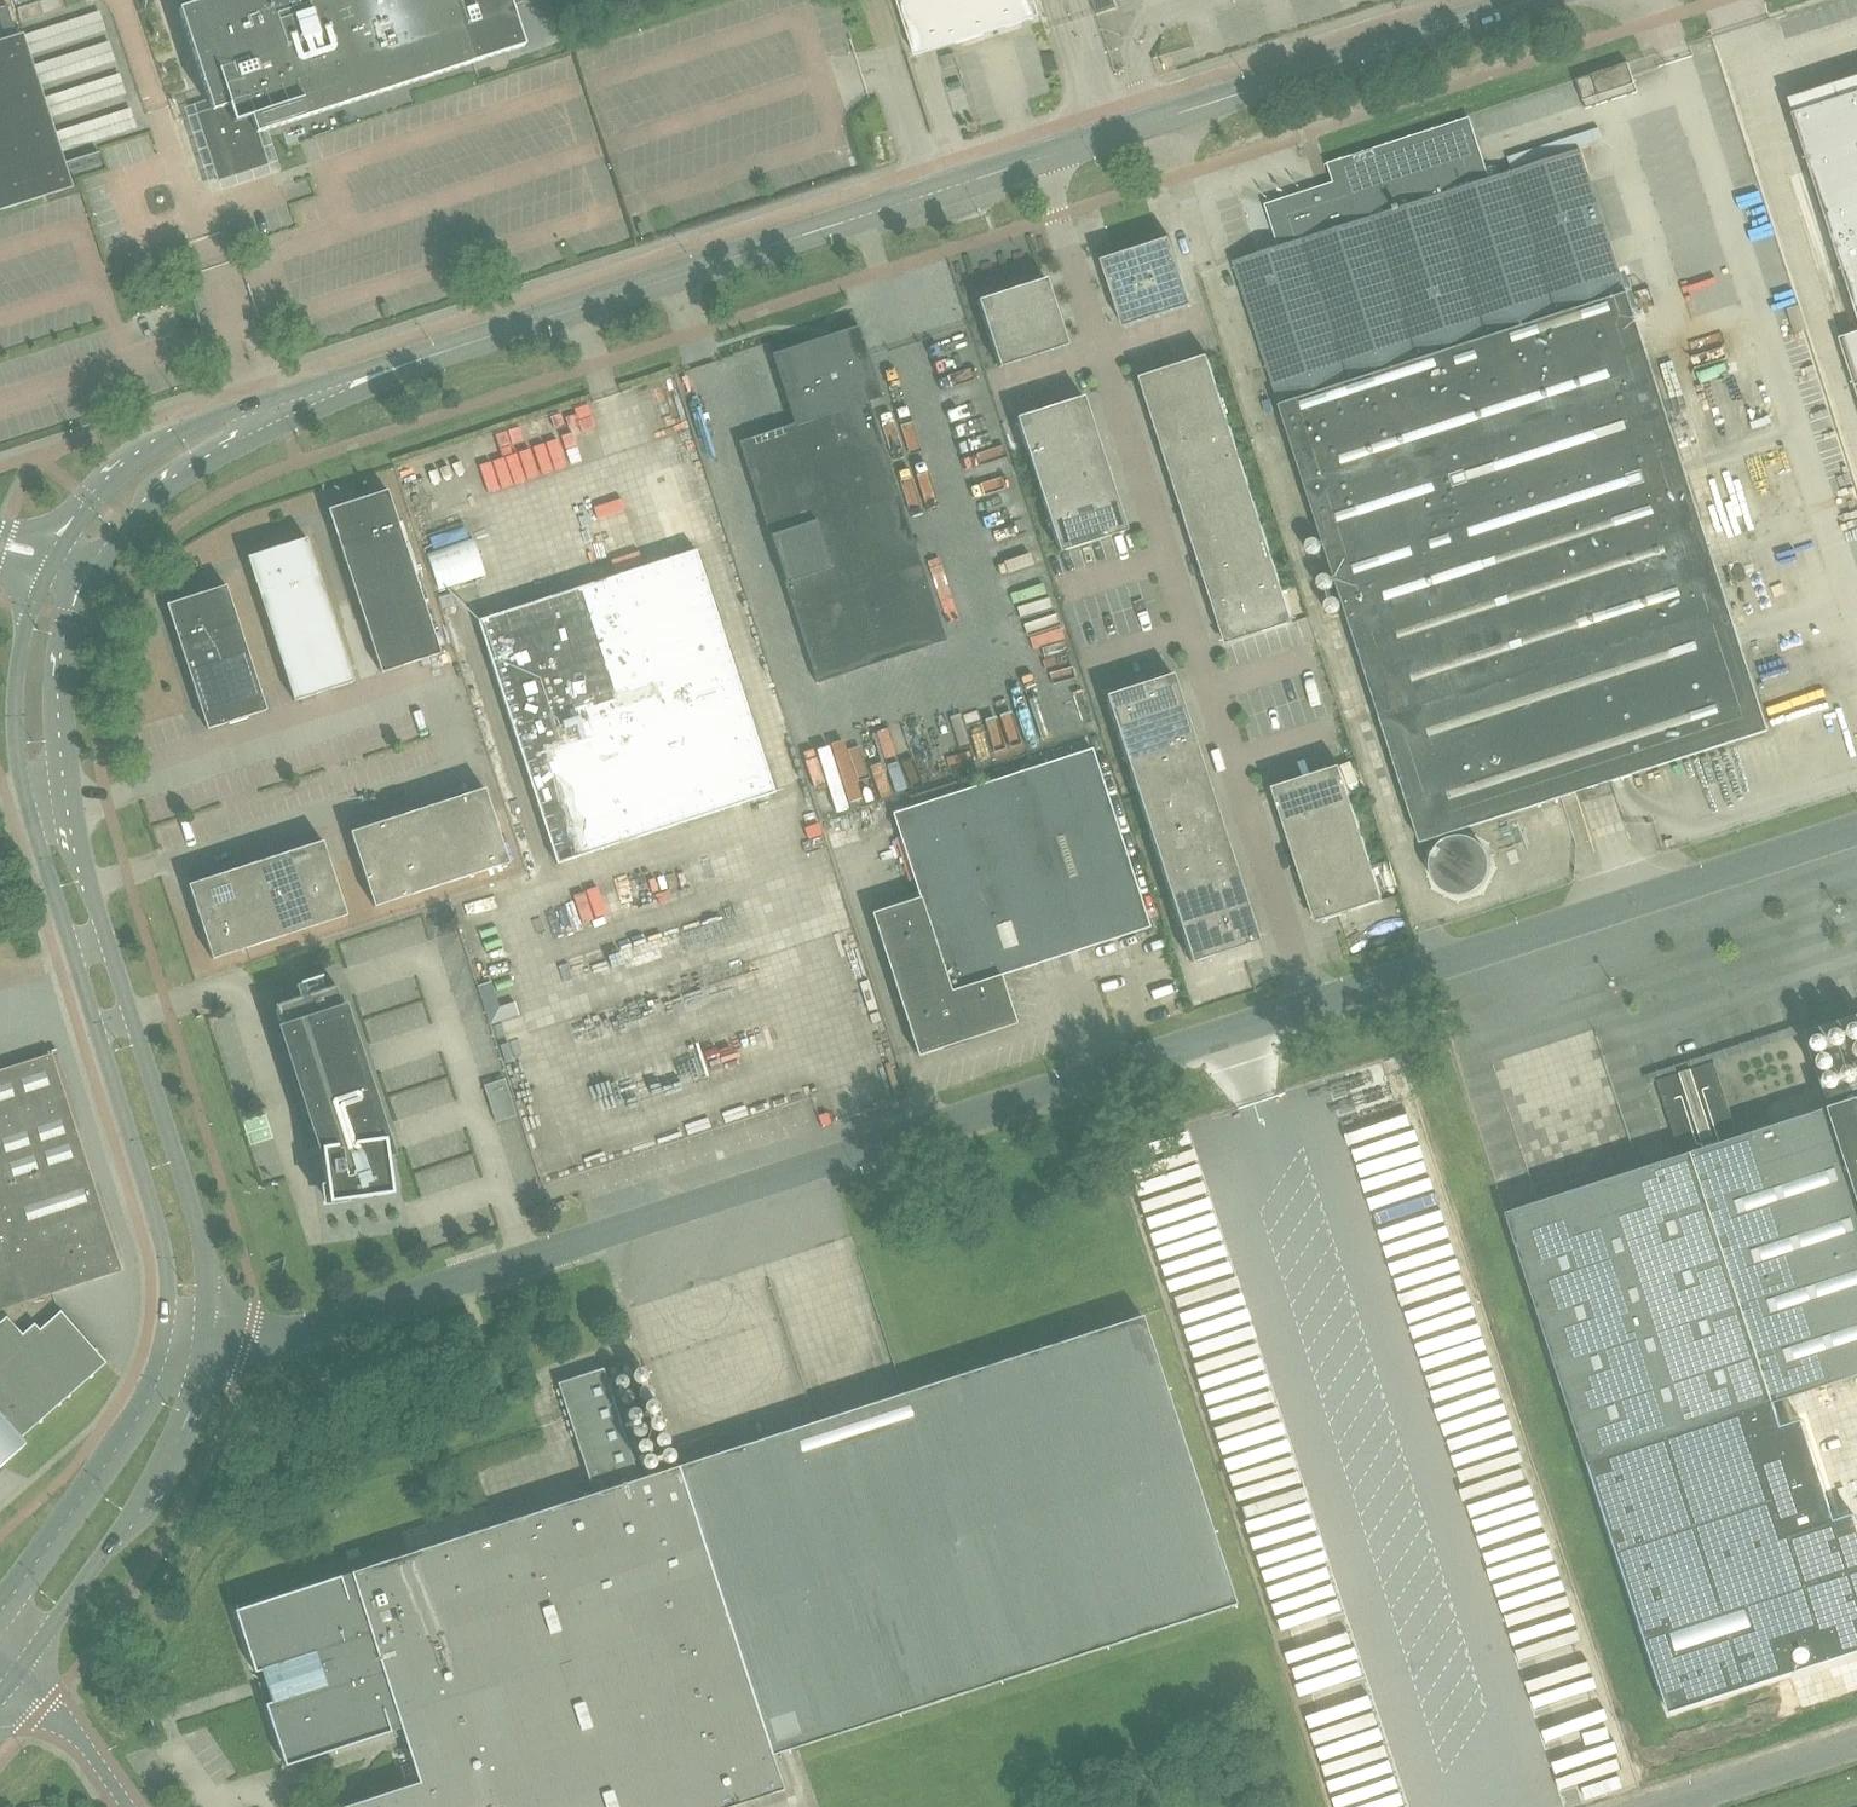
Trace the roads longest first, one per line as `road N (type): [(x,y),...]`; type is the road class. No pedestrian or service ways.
road 1 (unclassified): [(204,1335),(308,1330),(1313,1010)]
road 2 (residential): [(1038,160),(1313,1010)]
road 3 (tertiary): [(275,411),(1038,160)]
road 4 (tertiary): [(55,558),(31,607),(19,660),(19,768),(166,1237),(169,1331)]
road 5 (tertiary): [(204,1335),(204,1233),(88,876),(70,796),(66,676),(74,615),(94,572)]
road 6 (unclassified): [(1313,1010),(1856,834)]
road 7 (tertiary): [(1038,160),(1552,0)]
road 8 (tertiary): [(19,1670),(139,1492),(190,1391),(204,1335)]
road 9 (tertiary): [(169,1331),(159,1373),(132,1423),(0,1610)]
road 10 (tertiary): [(275,411),(239,412),(168,438),(94,499),(55,558)]
road 11 (tertiary): [(94,572),(127,529),(275,411)]
road 12 (unclassified): [(1660,1806),(1856,1743)]
road 13 (unclassified): [(129,1806),(90,1749),(19,1670)]

